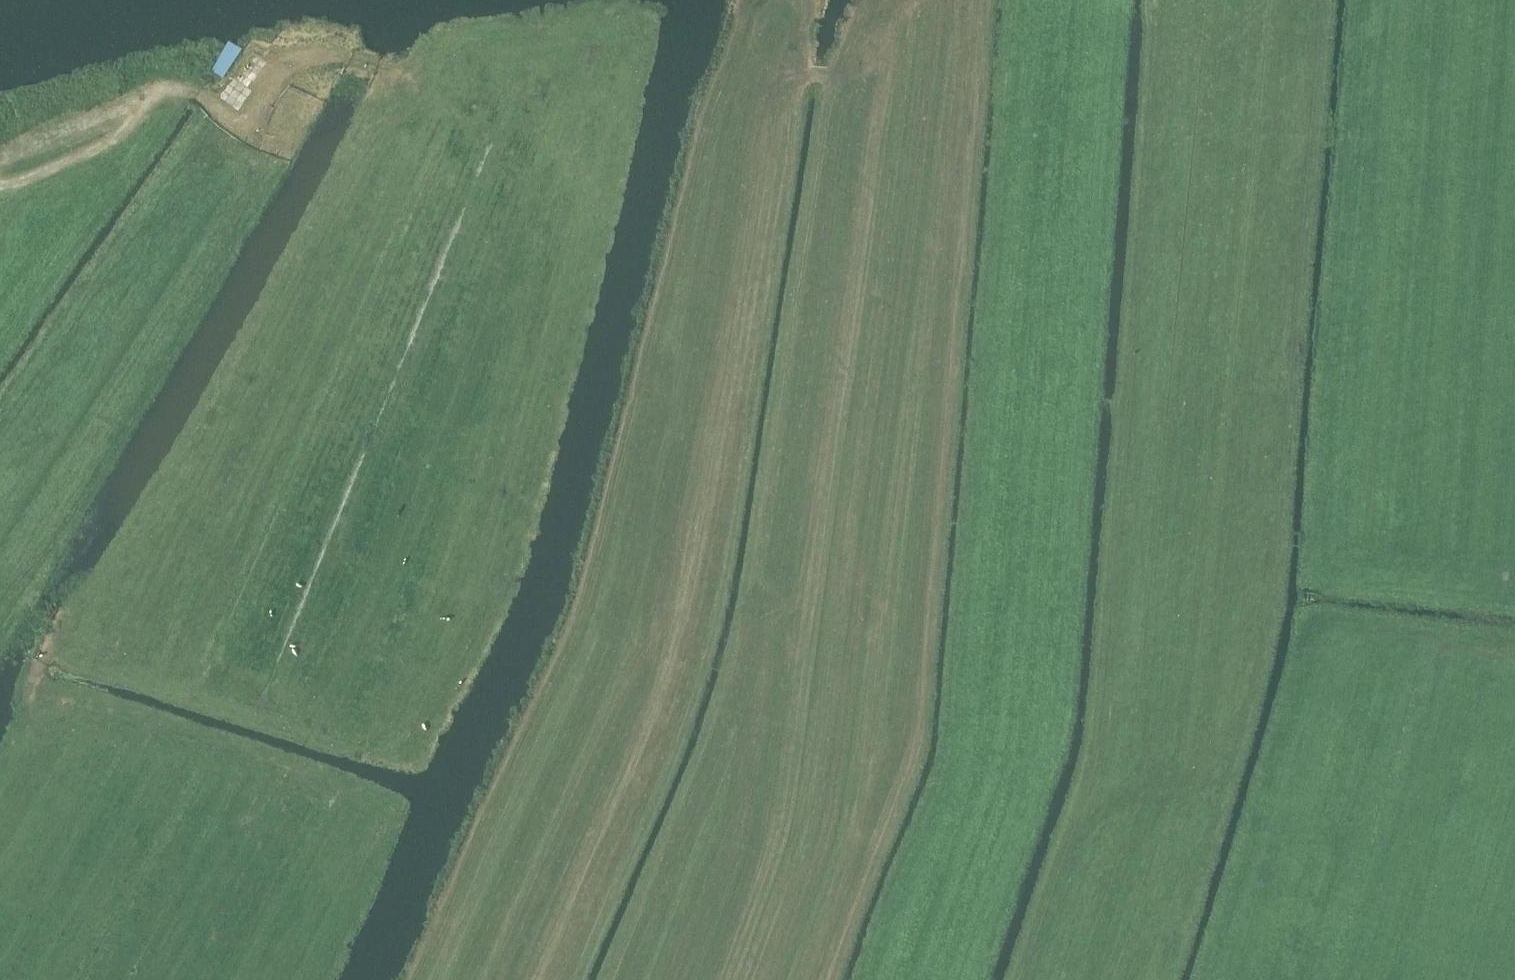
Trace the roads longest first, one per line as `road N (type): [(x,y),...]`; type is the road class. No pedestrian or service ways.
road 1 (track): [(391,78),(342,60),(289,67),(263,108),(235,125),(183,87),(159,91),(117,141),(0,186)]

